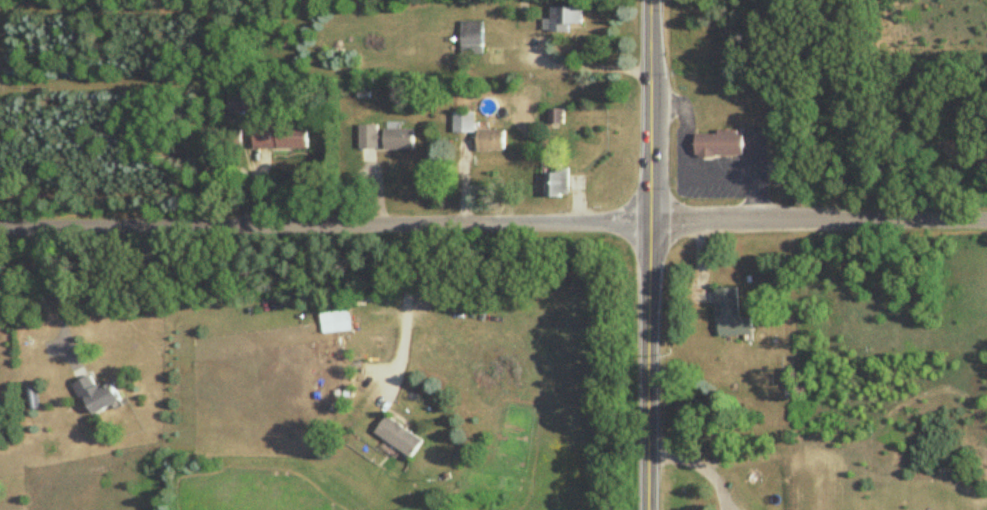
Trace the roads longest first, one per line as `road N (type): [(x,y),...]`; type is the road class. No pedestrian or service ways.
road 1 (residential): [(650,221),(0,229)]
road 2 (tertiary): [(649,509),(651,0)]
road 3 (residential): [(986,218),(650,221)]

